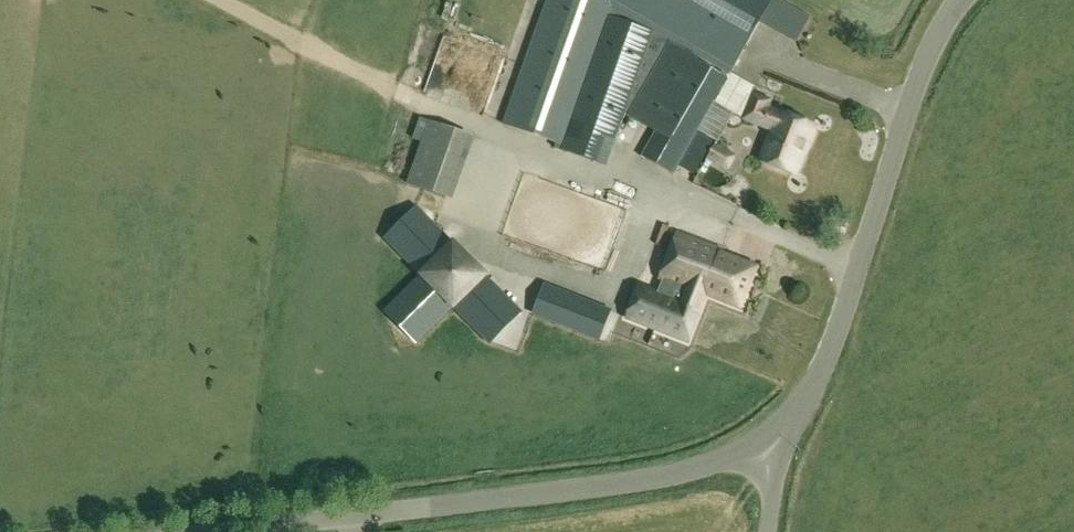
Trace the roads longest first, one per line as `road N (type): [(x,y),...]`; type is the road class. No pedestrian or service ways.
road 1 (unclassified): [(232,531),(642,483),(758,450)]
road 2 (unclassified): [(758,450),(795,416),(819,376),(927,54),(959,0)]

